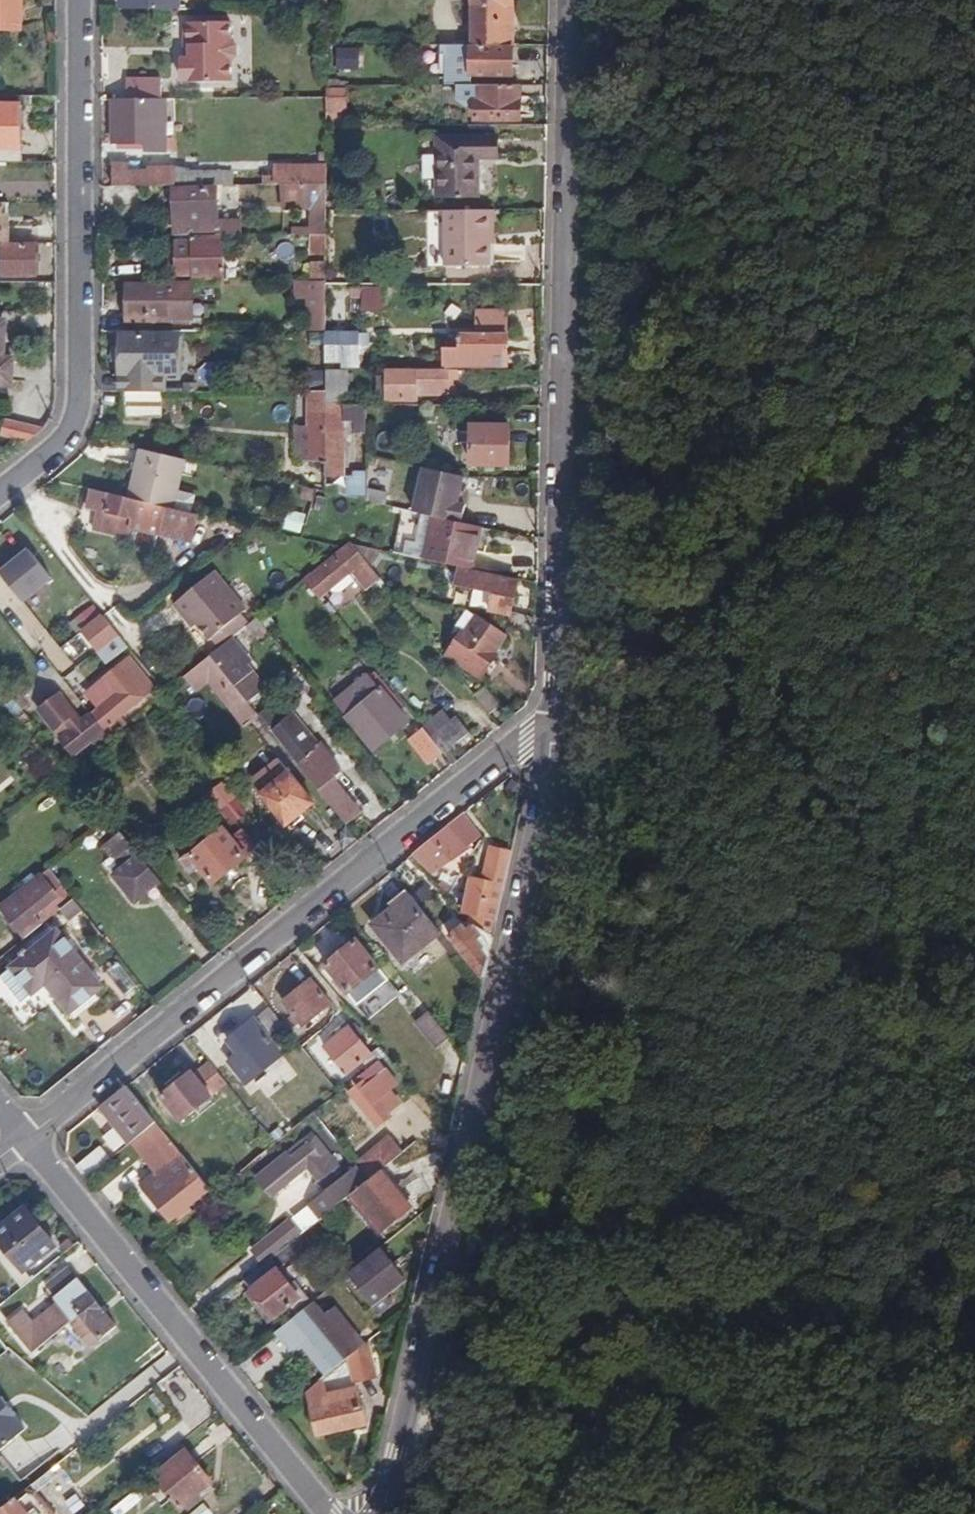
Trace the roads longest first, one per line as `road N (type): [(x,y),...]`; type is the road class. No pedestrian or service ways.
road 1 (residential): [(552,728),(422,1371),(383,1513)]
road 2 (residential): [(567,0),(552,728)]
road 3 (residential): [(17,1145),(420,820),(552,728)]
road 4 (residential): [(0,494),(66,439),(81,401),(79,0)]
road 5 (residential): [(17,1145),(330,1513)]
road 6 (track): [(554,1513),(422,1371)]

